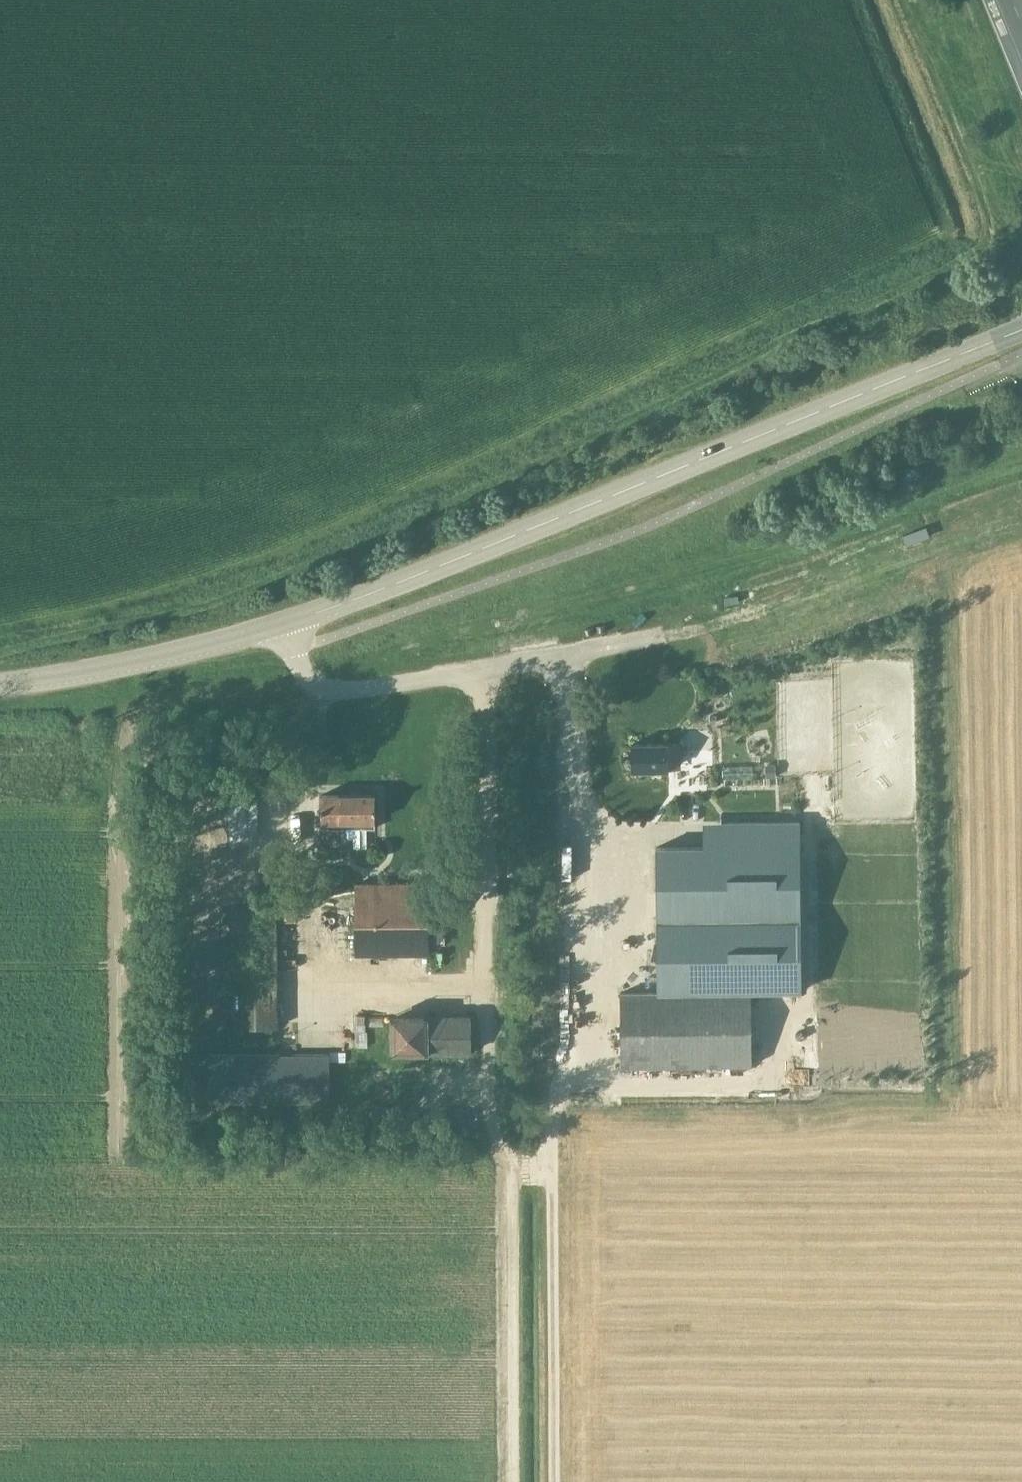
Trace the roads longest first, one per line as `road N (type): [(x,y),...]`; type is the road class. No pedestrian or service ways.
road 1 (unclassified): [(287,621),(1021,328)]
road 2 (unclassified): [(287,621),(308,678),(343,691),(663,633)]
road 3 (unclassified): [(0,684),(171,654),(287,621)]

